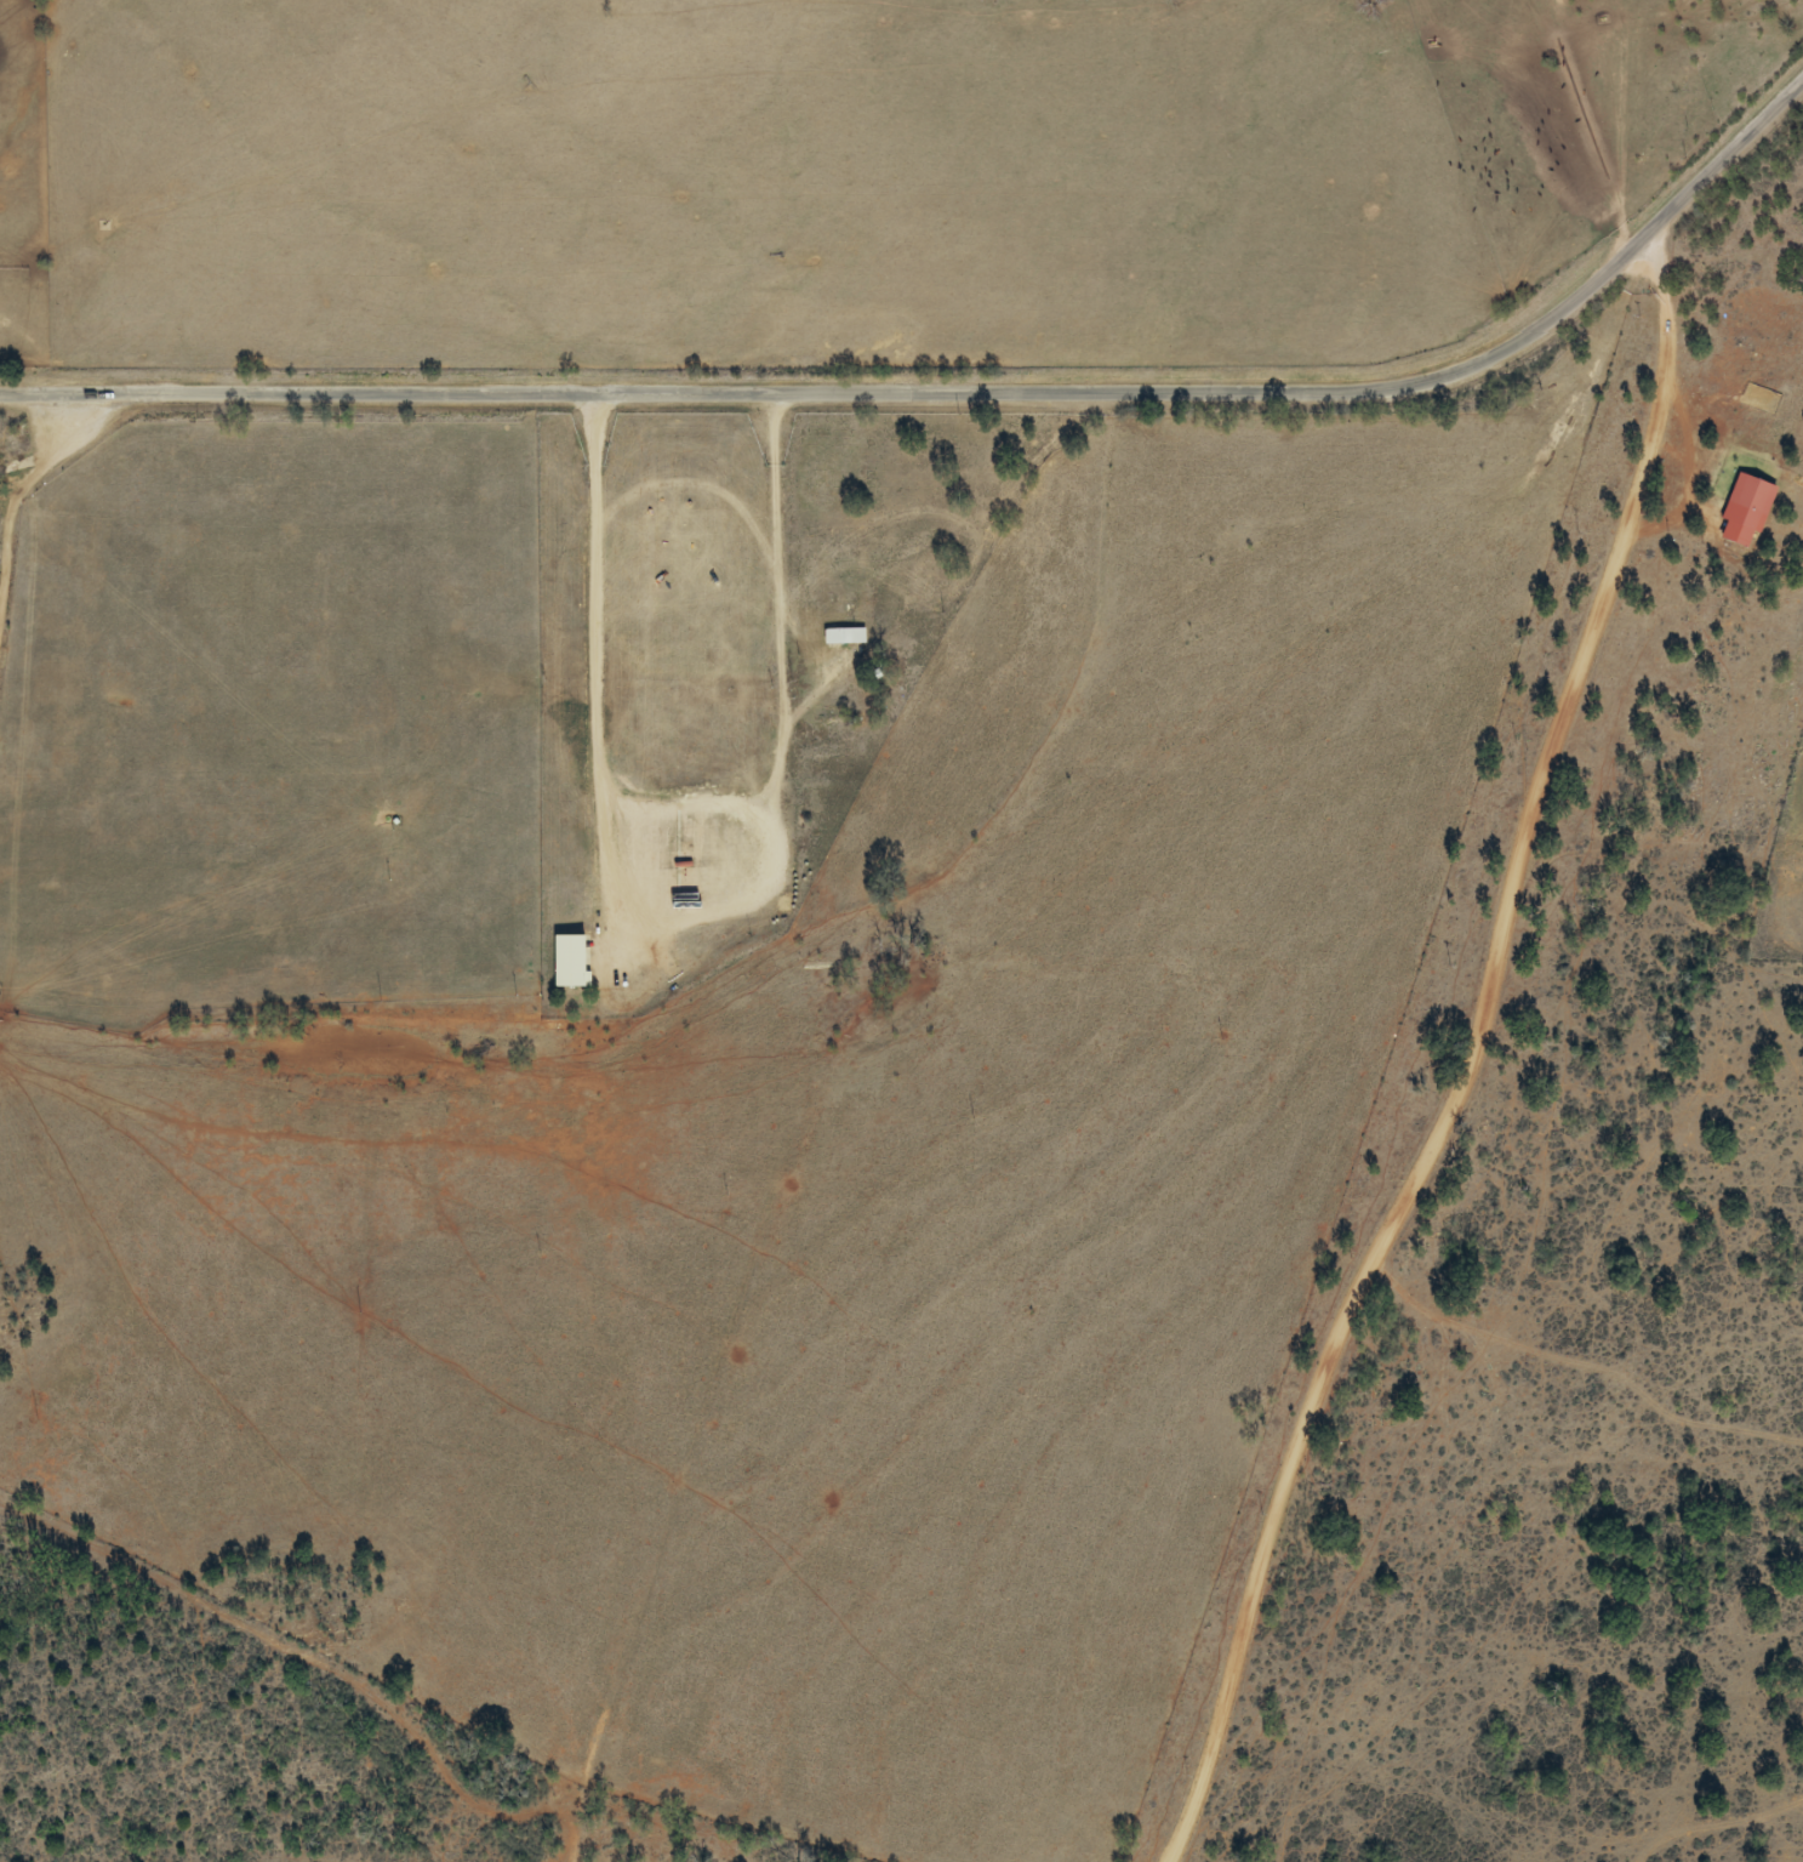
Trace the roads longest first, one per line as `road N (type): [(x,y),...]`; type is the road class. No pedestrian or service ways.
road 1 (residential): [(0,403),(1130,412),(1651,334),(1802,119)]
road 2 (residential): [(1168,1861),(1202,1811),(1670,346),(1651,334)]

